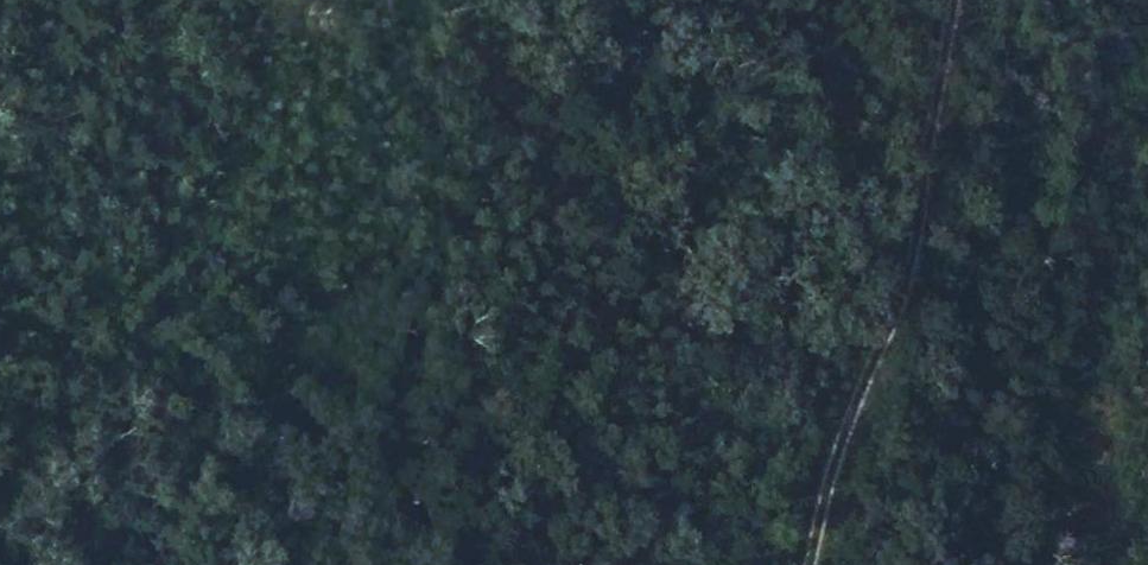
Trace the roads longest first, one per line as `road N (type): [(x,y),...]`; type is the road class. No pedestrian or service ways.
road 1 (track): [(805,564),(886,306),(939,79),(948,0)]

